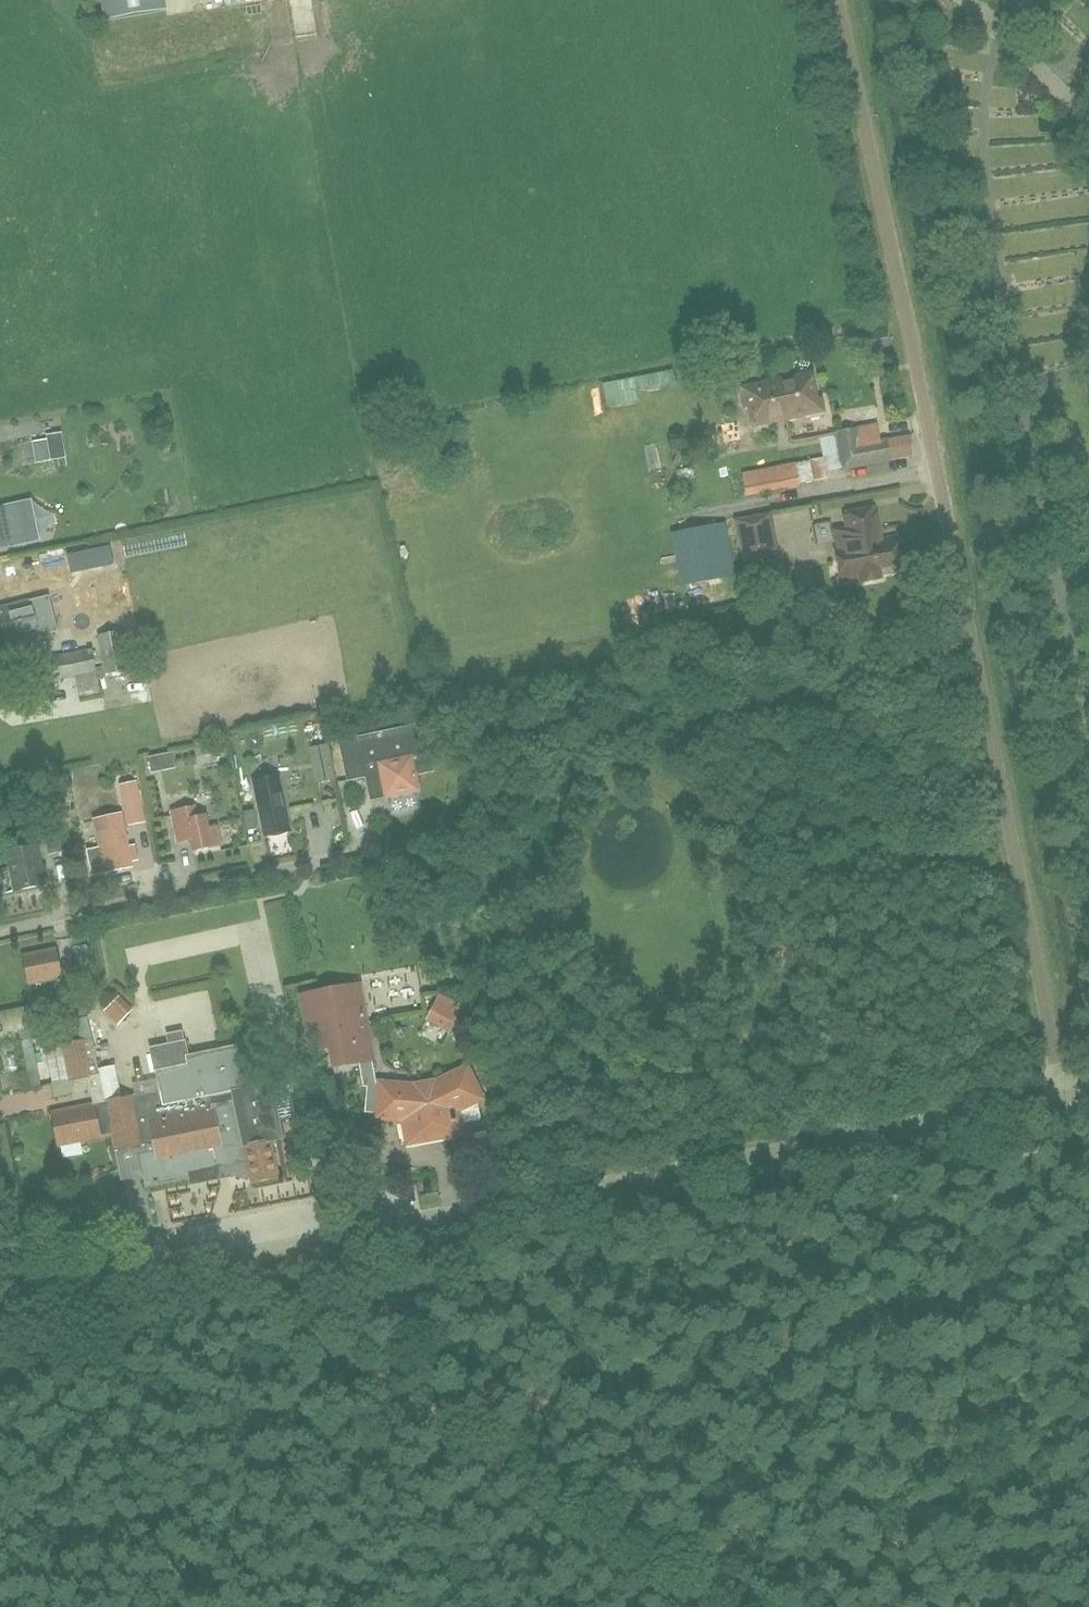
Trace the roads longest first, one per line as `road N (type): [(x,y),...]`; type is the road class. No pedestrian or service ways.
road 1 (unclassified): [(1062,1096),(837,0)]
road 2 (unclassified): [(22,1295),(1062,1096)]
road 3 (residential): [(0,929),(348,852)]

